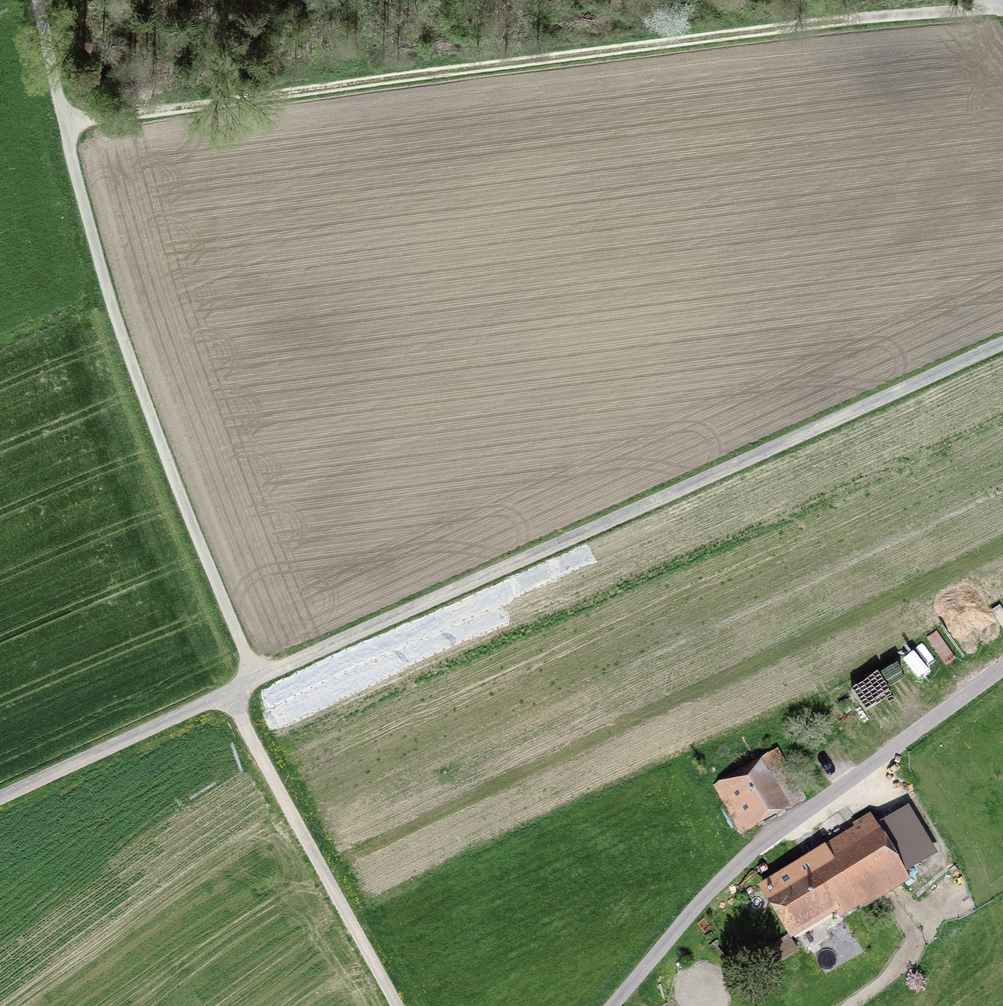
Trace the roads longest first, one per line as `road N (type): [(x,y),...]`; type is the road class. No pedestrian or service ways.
road 1 (track): [(1002,346),(0,800)]
road 2 (track): [(65,127),(1002,2)]
road 3 (track): [(252,681),(124,346),(65,127)]
road 4 (residential): [(610,1005),(757,845),(1002,667)]
road 5 (track): [(397,1005),(228,693)]
road 6 (track): [(65,127),(42,0)]

